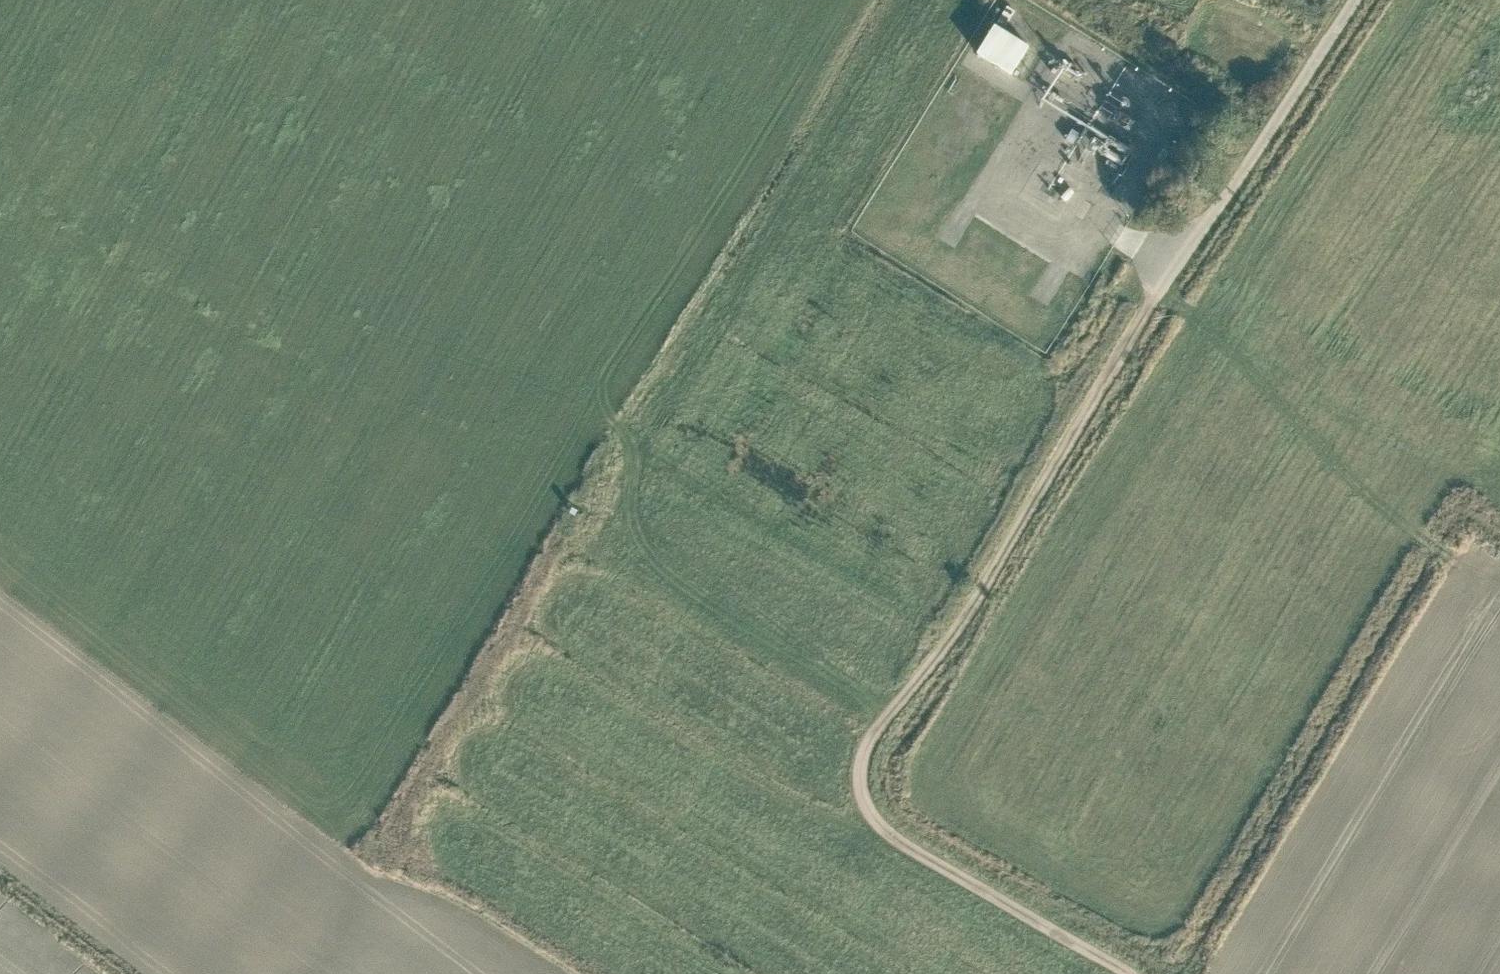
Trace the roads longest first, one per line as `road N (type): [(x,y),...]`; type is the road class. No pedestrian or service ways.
road 1 (track): [(1121,973),(896,842),(864,807),(859,772),(878,731),(958,636),(1147,317),(1156,289)]

